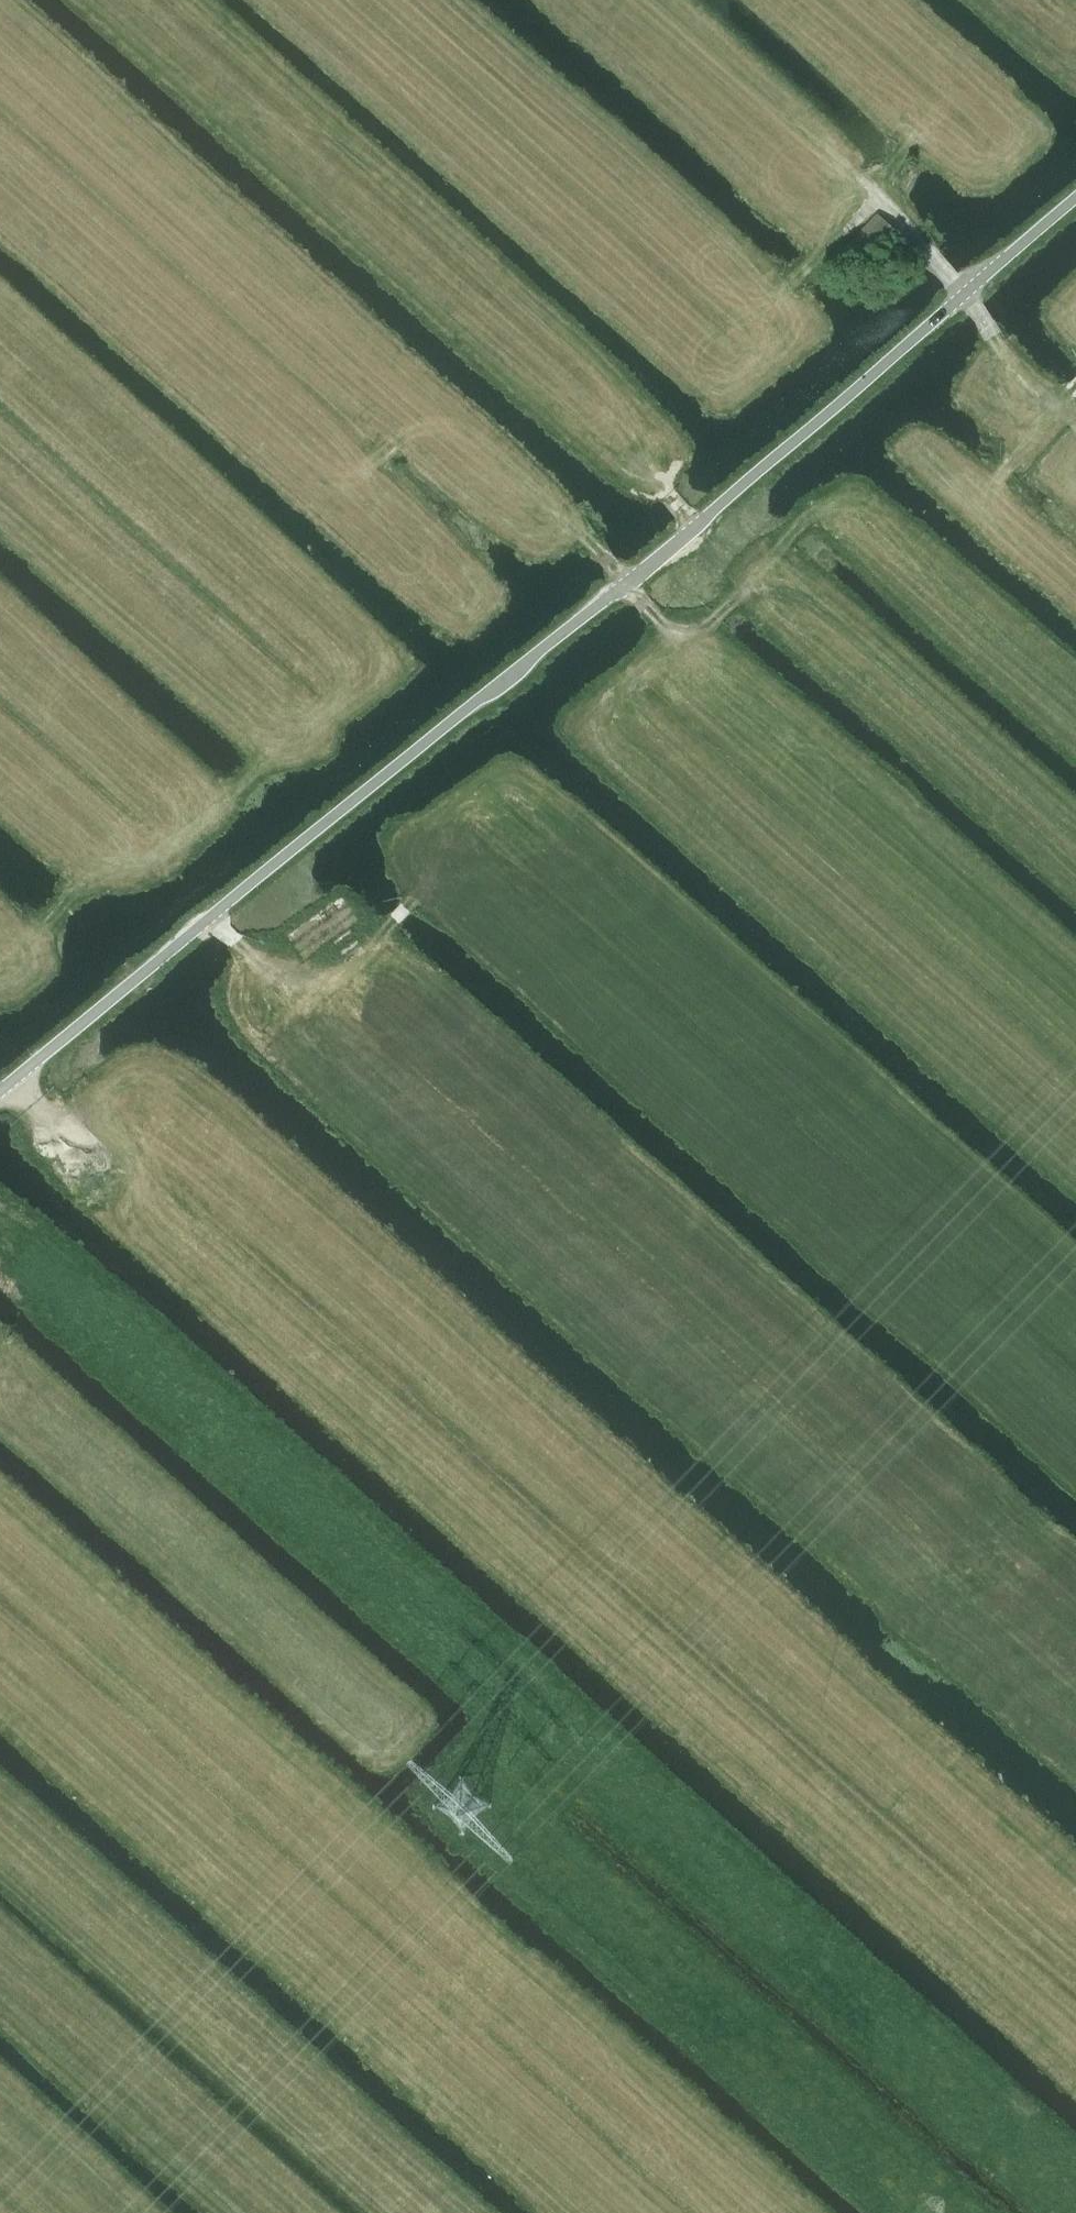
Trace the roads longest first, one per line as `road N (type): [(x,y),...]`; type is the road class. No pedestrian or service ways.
road 1 (unclassified): [(0,1088),(731,499),(1075,201)]

